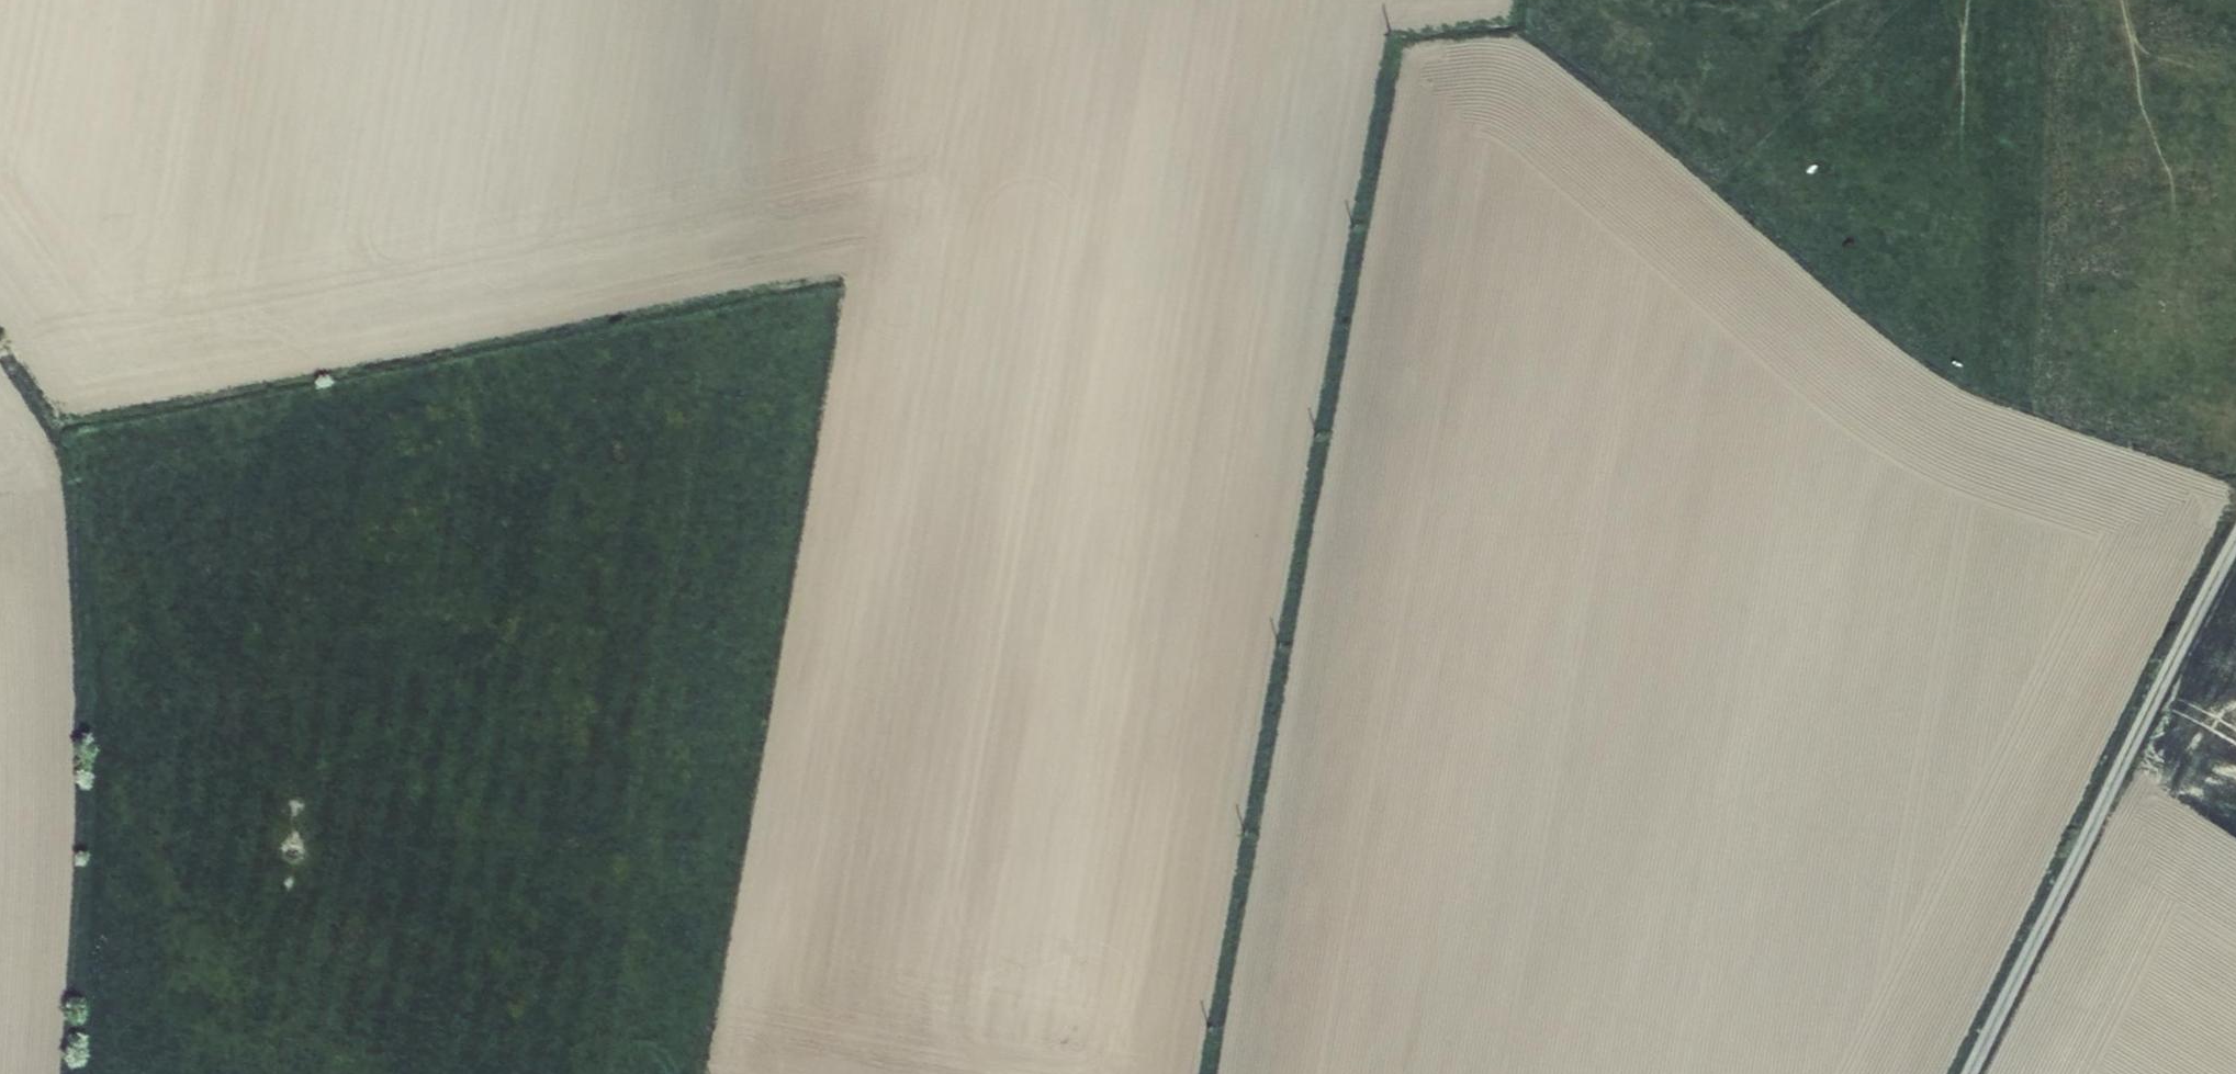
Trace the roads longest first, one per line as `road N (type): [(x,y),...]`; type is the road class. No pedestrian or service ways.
road 1 (track): [(2235,547),(1980,1073)]

